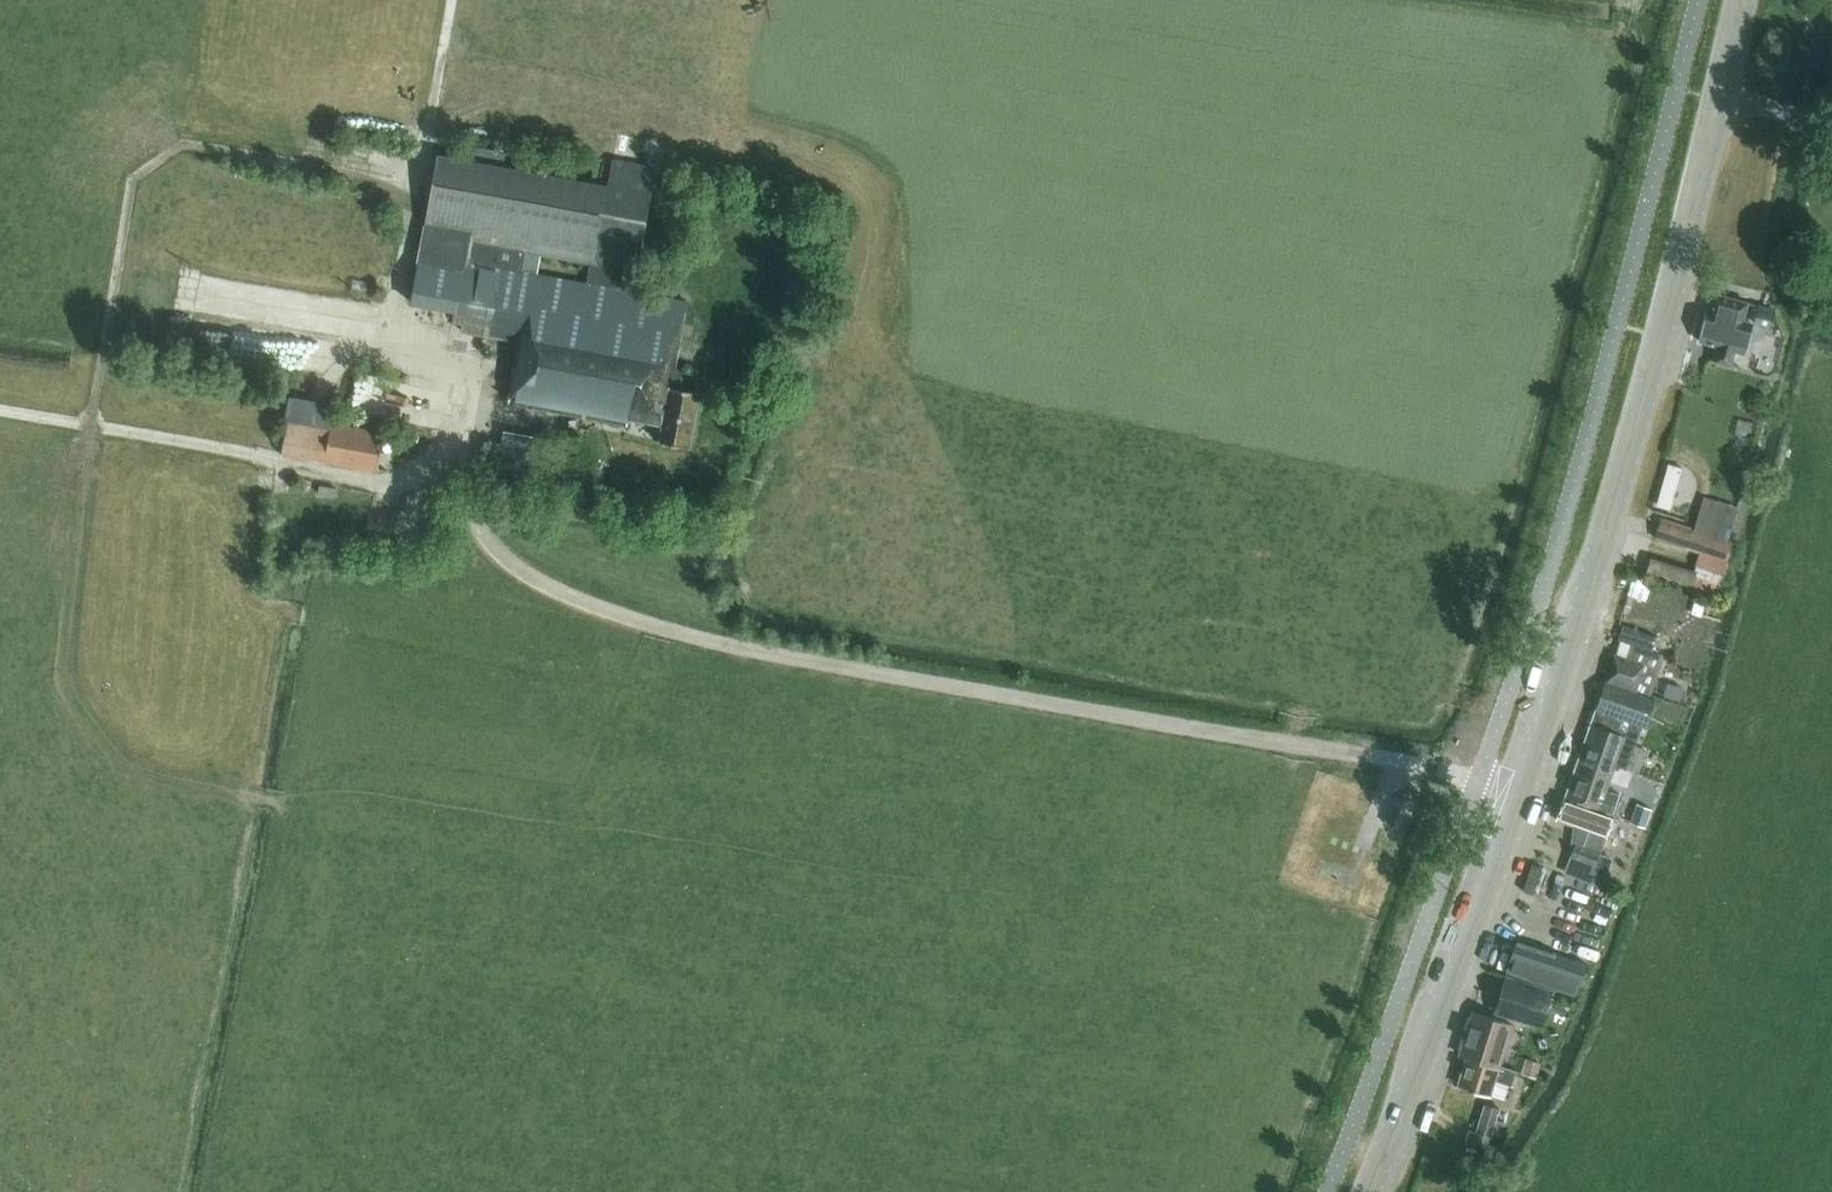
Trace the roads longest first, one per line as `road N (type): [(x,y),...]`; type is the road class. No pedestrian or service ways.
road 1 (tertiary): [(1368,1191),(1458,975),(1593,578),(1741,0)]
road 2 (track): [(92,425),(134,179),(184,144),(419,186)]
road 3 (track): [(0,410),(373,480)]
road 4 (track): [(452,0),(402,274)]
road 5 (track): [(281,460),(276,573),(313,588)]

